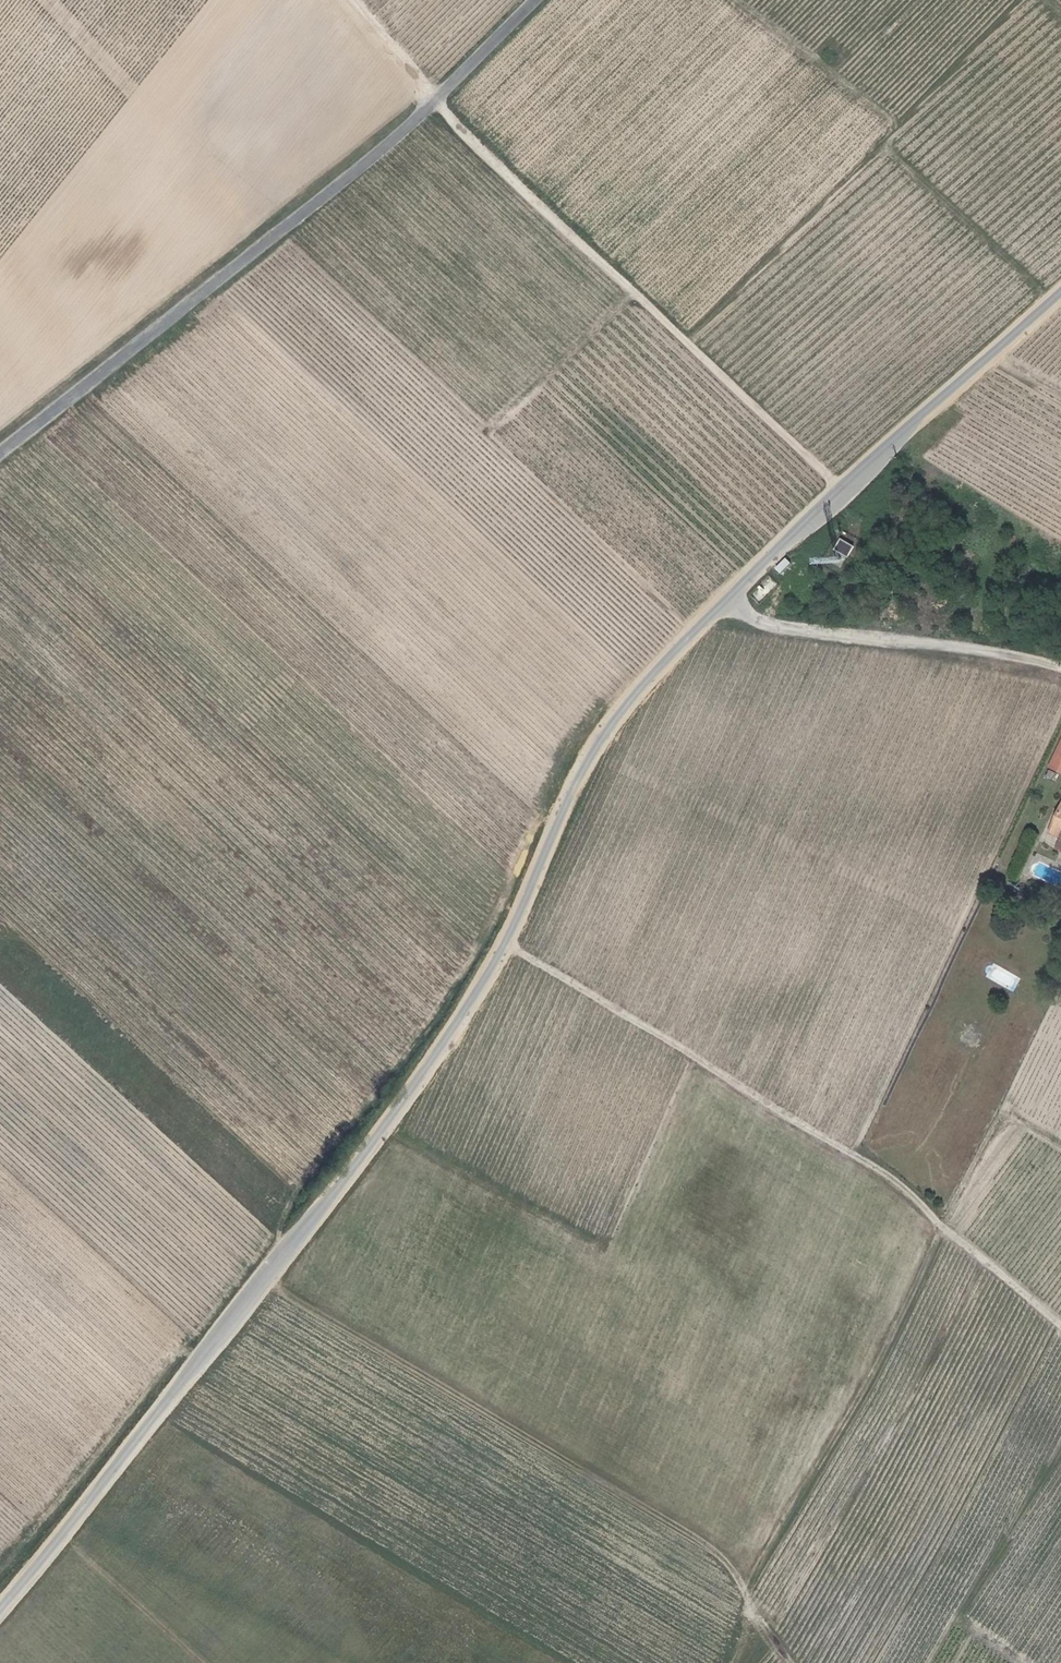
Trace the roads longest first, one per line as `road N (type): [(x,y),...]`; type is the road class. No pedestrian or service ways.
road 1 (unclassified): [(0,1610),(395,1133),(506,944),(587,777),(635,705),(732,604),(1060,300)]
road 2 (unclassified): [(0,452),(437,100),(538,0)]
road 3 (track): [(506,944),(890,1177),(1060,1327)]
road 4 (track): [(732,604),(763,624),(1060,671)]
road 5 (track): [(437,100),(353,0)]

